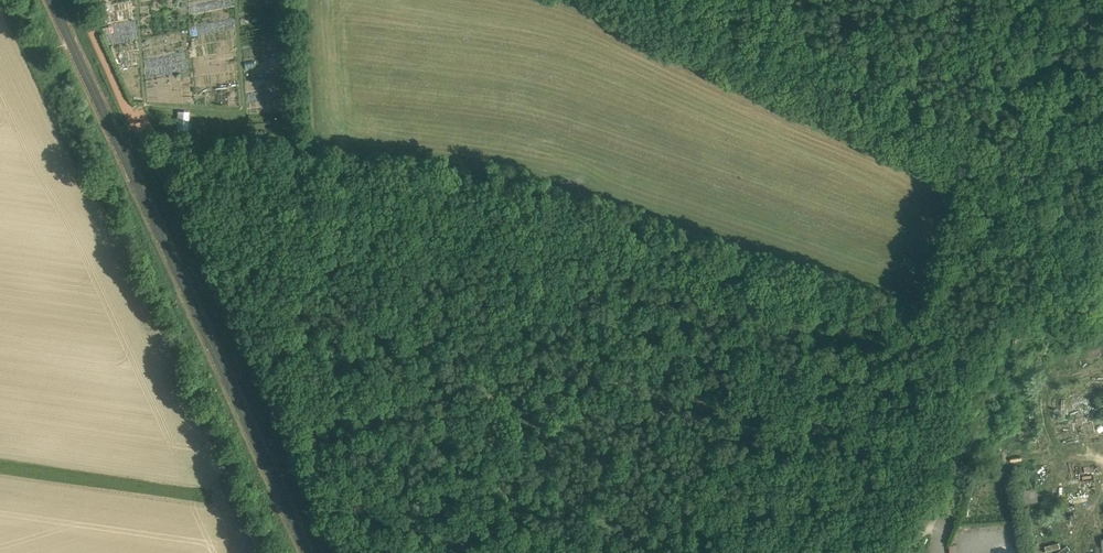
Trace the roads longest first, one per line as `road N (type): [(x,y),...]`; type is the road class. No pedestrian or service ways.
road 1 (track): [(336,552),(82,0)]
road 2 (track): [(343,552),(307,311),(349,153)]

